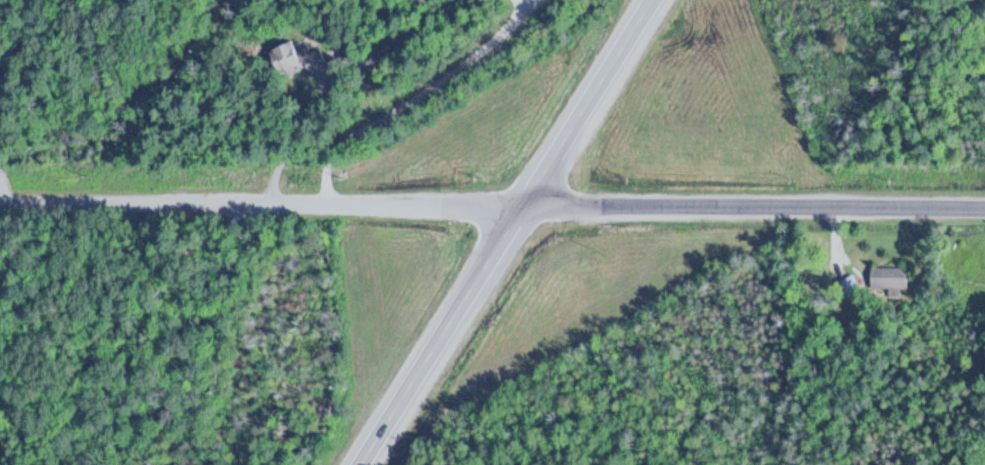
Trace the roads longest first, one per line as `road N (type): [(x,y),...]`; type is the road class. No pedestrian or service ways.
road 1 (residential): [(984,211),(0,207)]
road 2 (primary): [(359,464),(652,0)]
road 3 (residential): [(245,208),(236,229),(217,241),(118,256),(0,415)]

